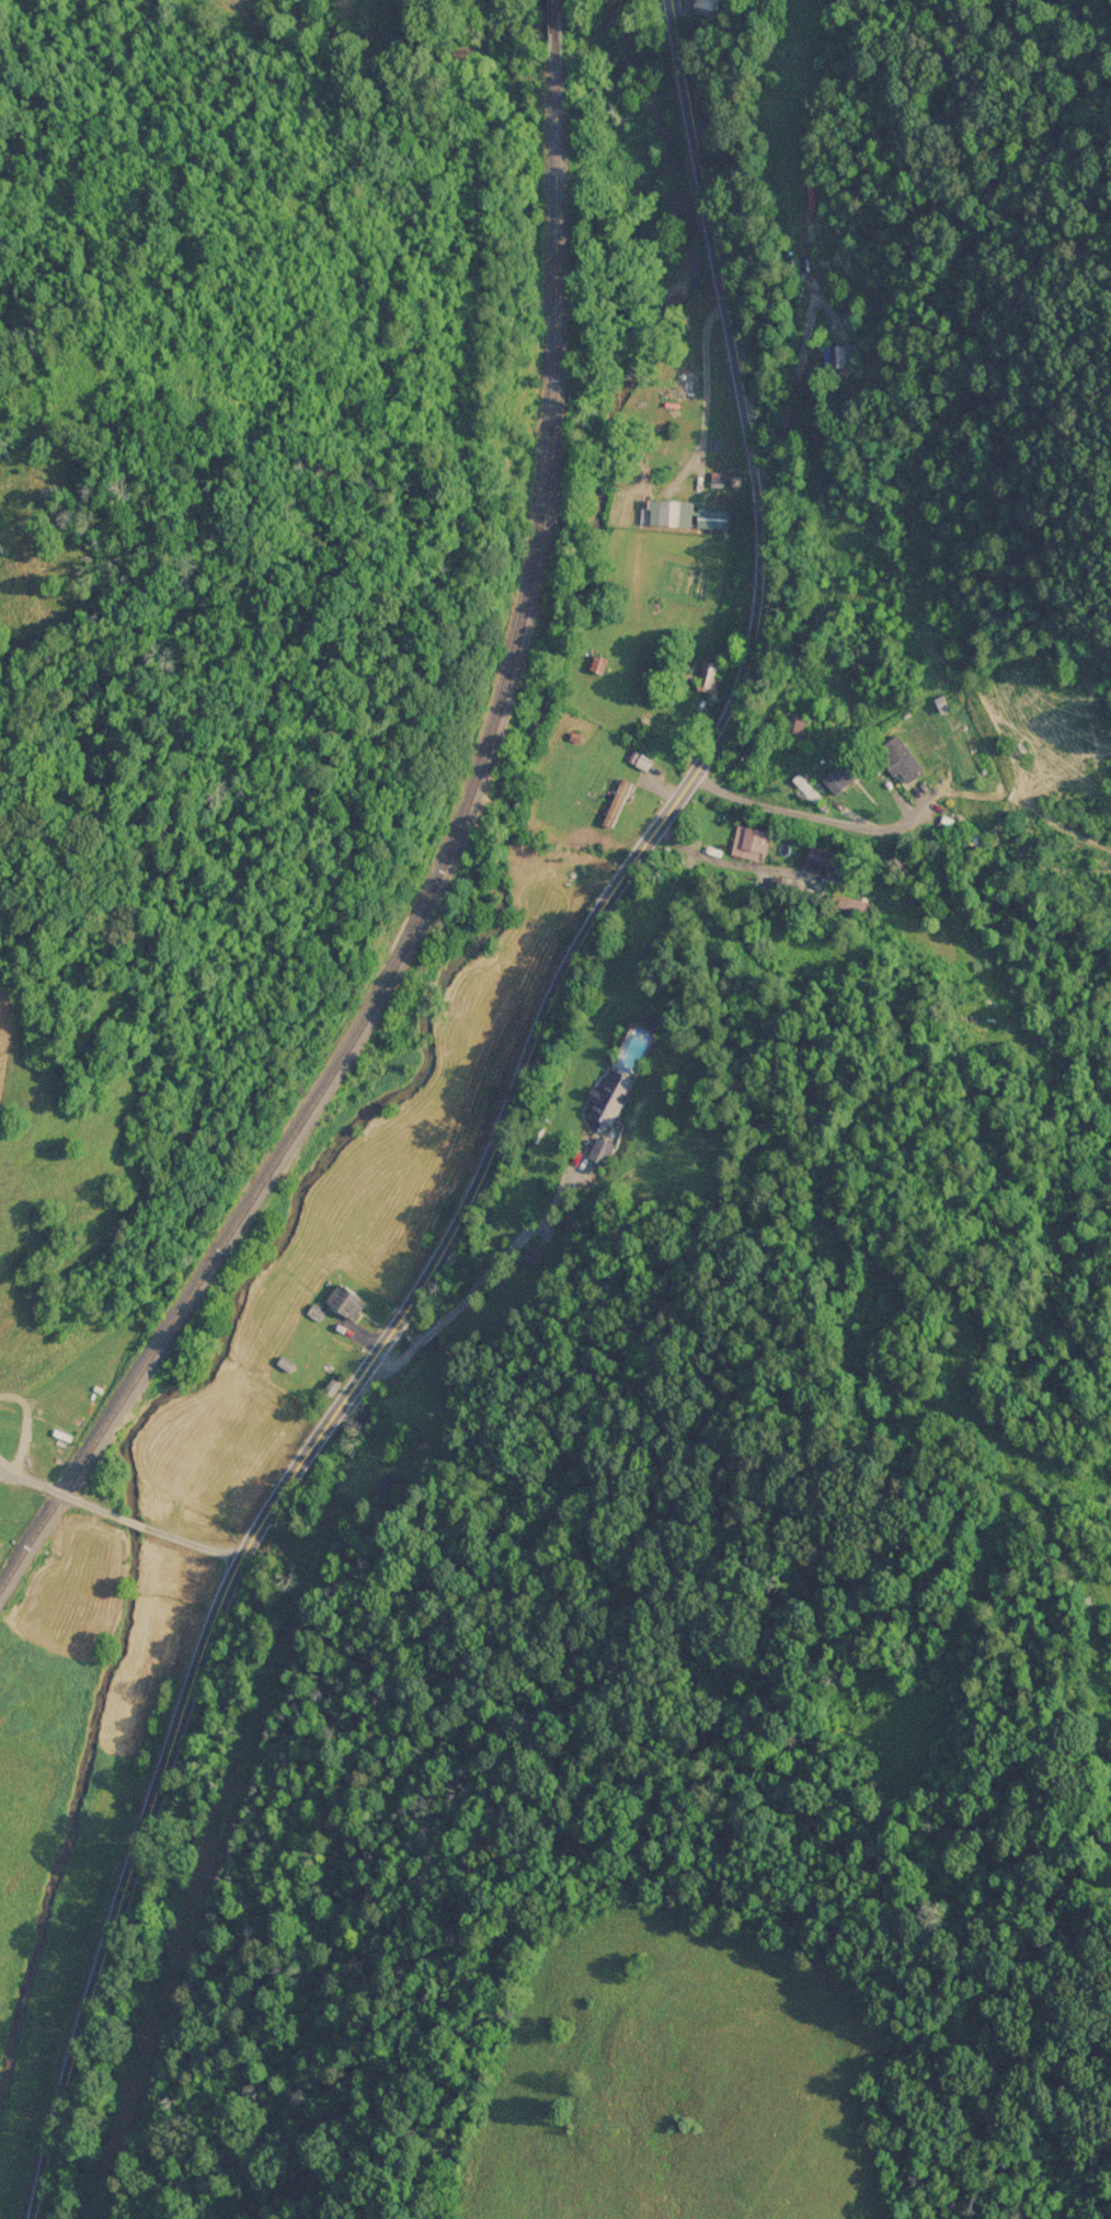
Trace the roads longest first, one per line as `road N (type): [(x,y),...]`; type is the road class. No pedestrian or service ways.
road 1 (tertiary): [(39,2218),(209,1644),(242,1557),(302,1471),(752,670),(765,510),(729,296),(690,134),(675,0)]
road 2 (residential): [(242,1557),(0,1475)]

